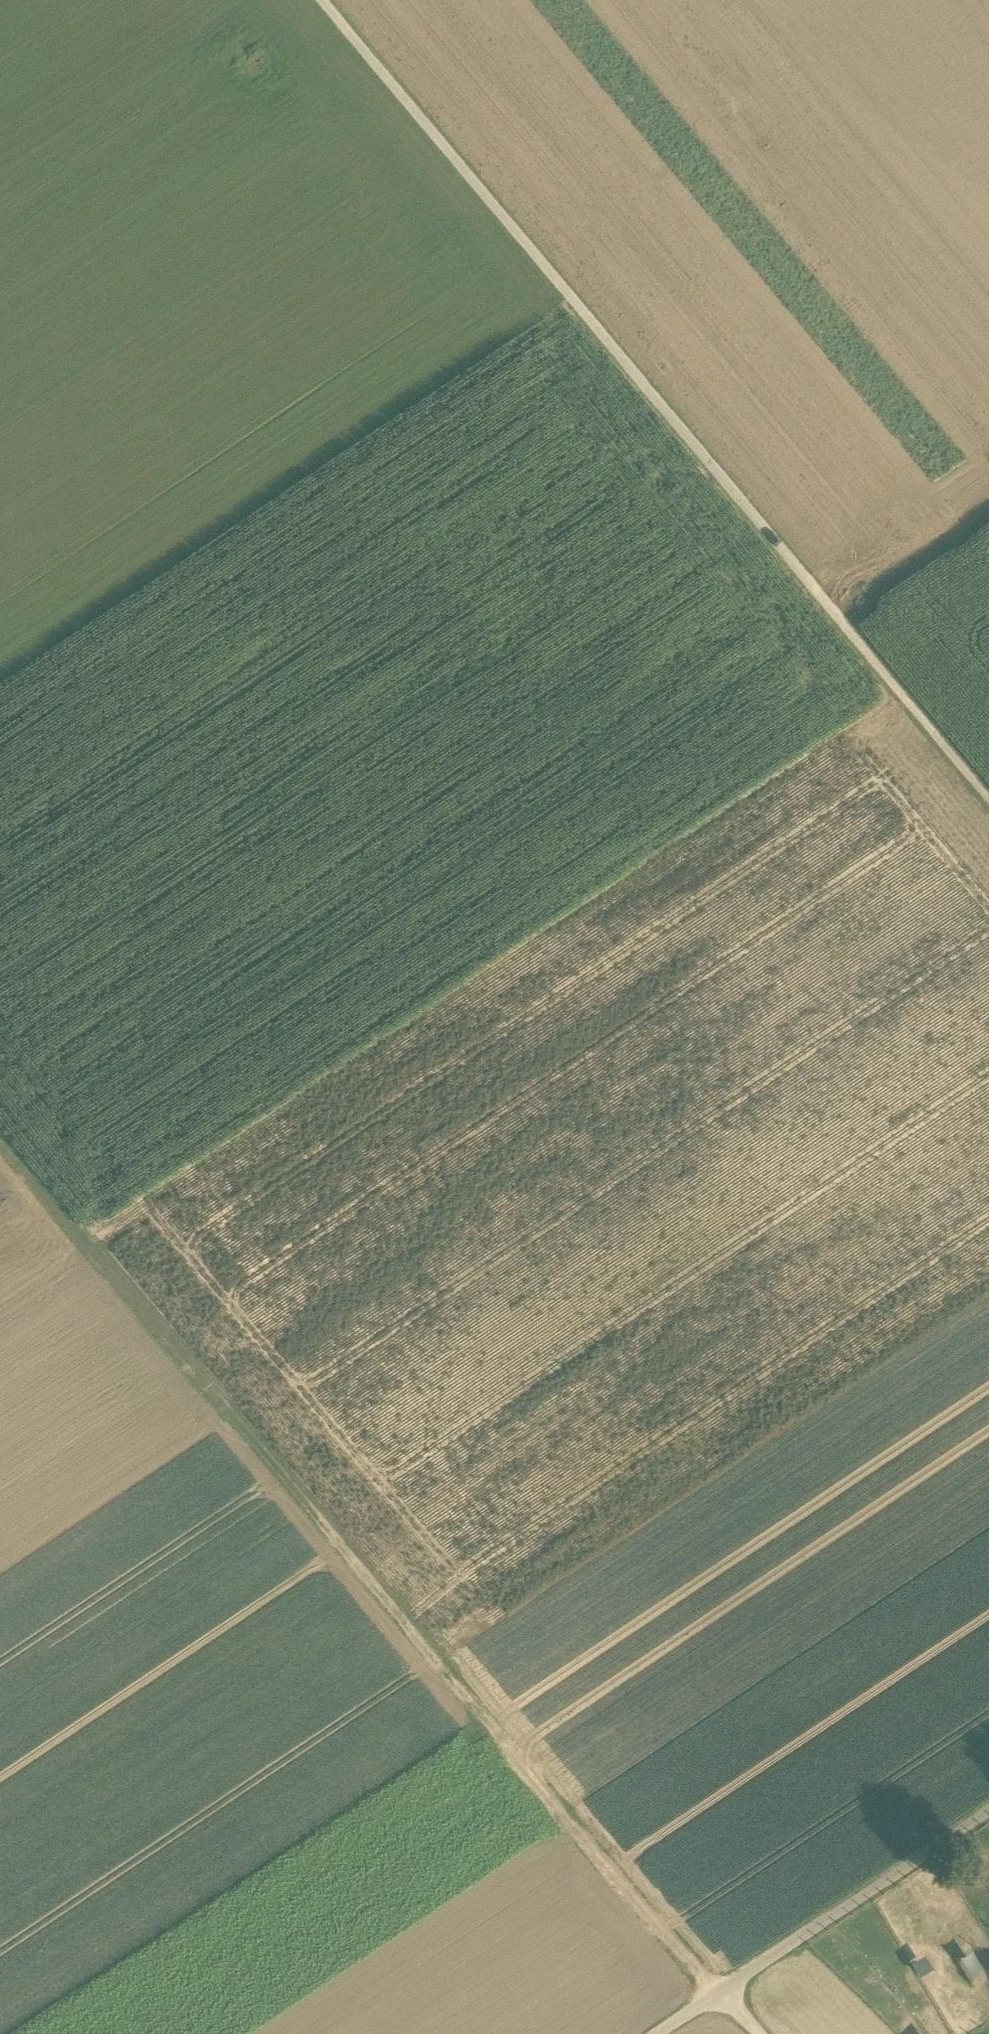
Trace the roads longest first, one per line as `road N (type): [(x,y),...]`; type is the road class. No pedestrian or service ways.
road 1 (track): [(0,1136),(717,1996)]
road 2 (track): [(321,0),(988,798)]
road 3 (track): [(988,1813),(660,2033)]

